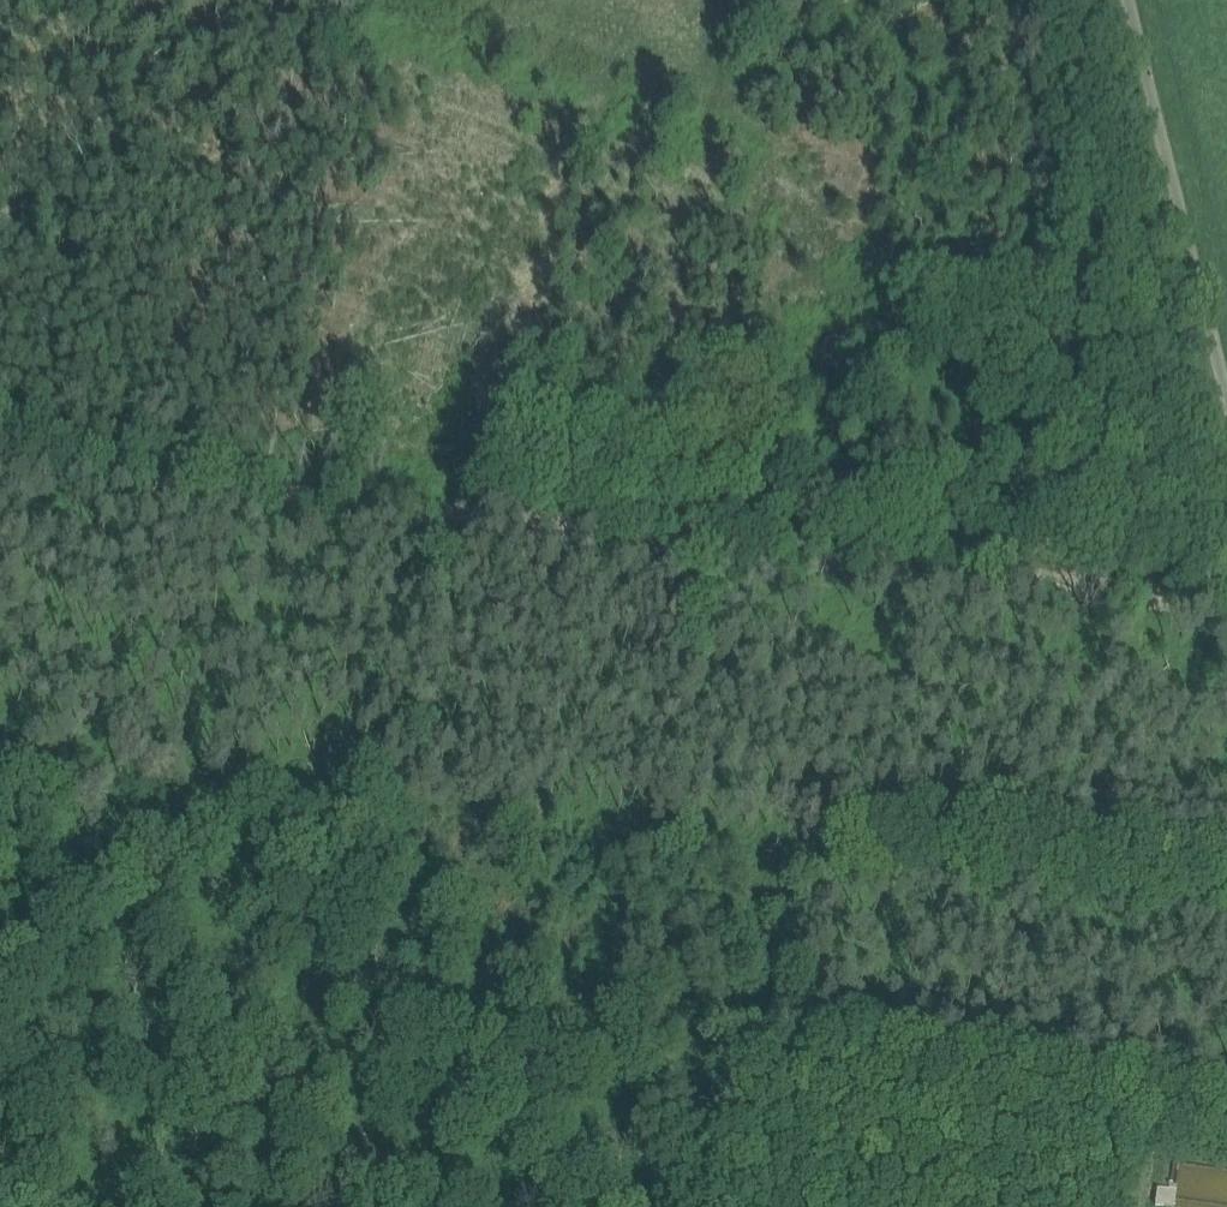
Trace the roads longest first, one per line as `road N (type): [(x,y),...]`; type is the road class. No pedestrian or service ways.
road 1 (track): [(0,460),(1226,602)]
road 2 (unclassified): [(1132,0),(1226,365)]

